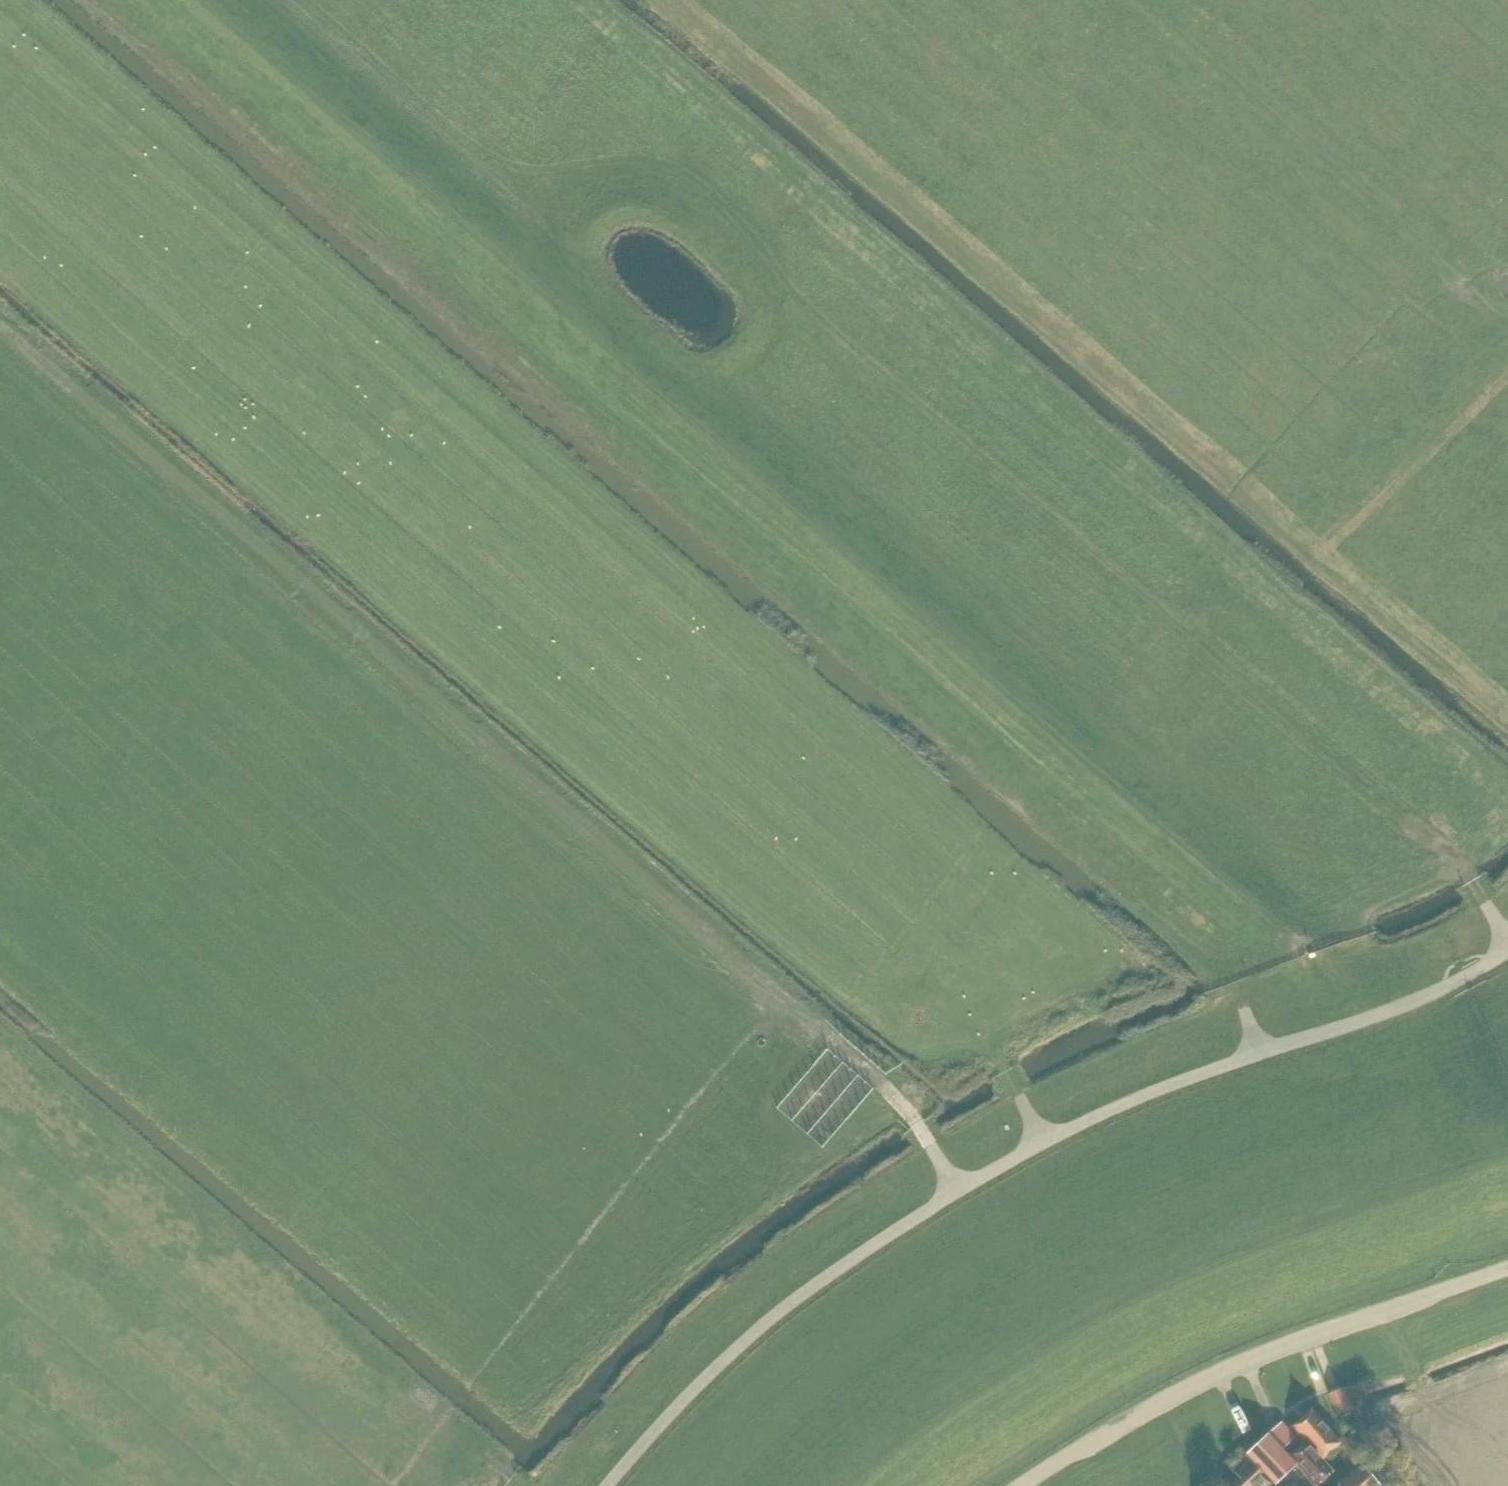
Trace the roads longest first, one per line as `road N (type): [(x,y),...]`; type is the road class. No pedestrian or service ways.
road 1 (unclassified): [(1022,1485),(1210,1378),(1507,1269)]

